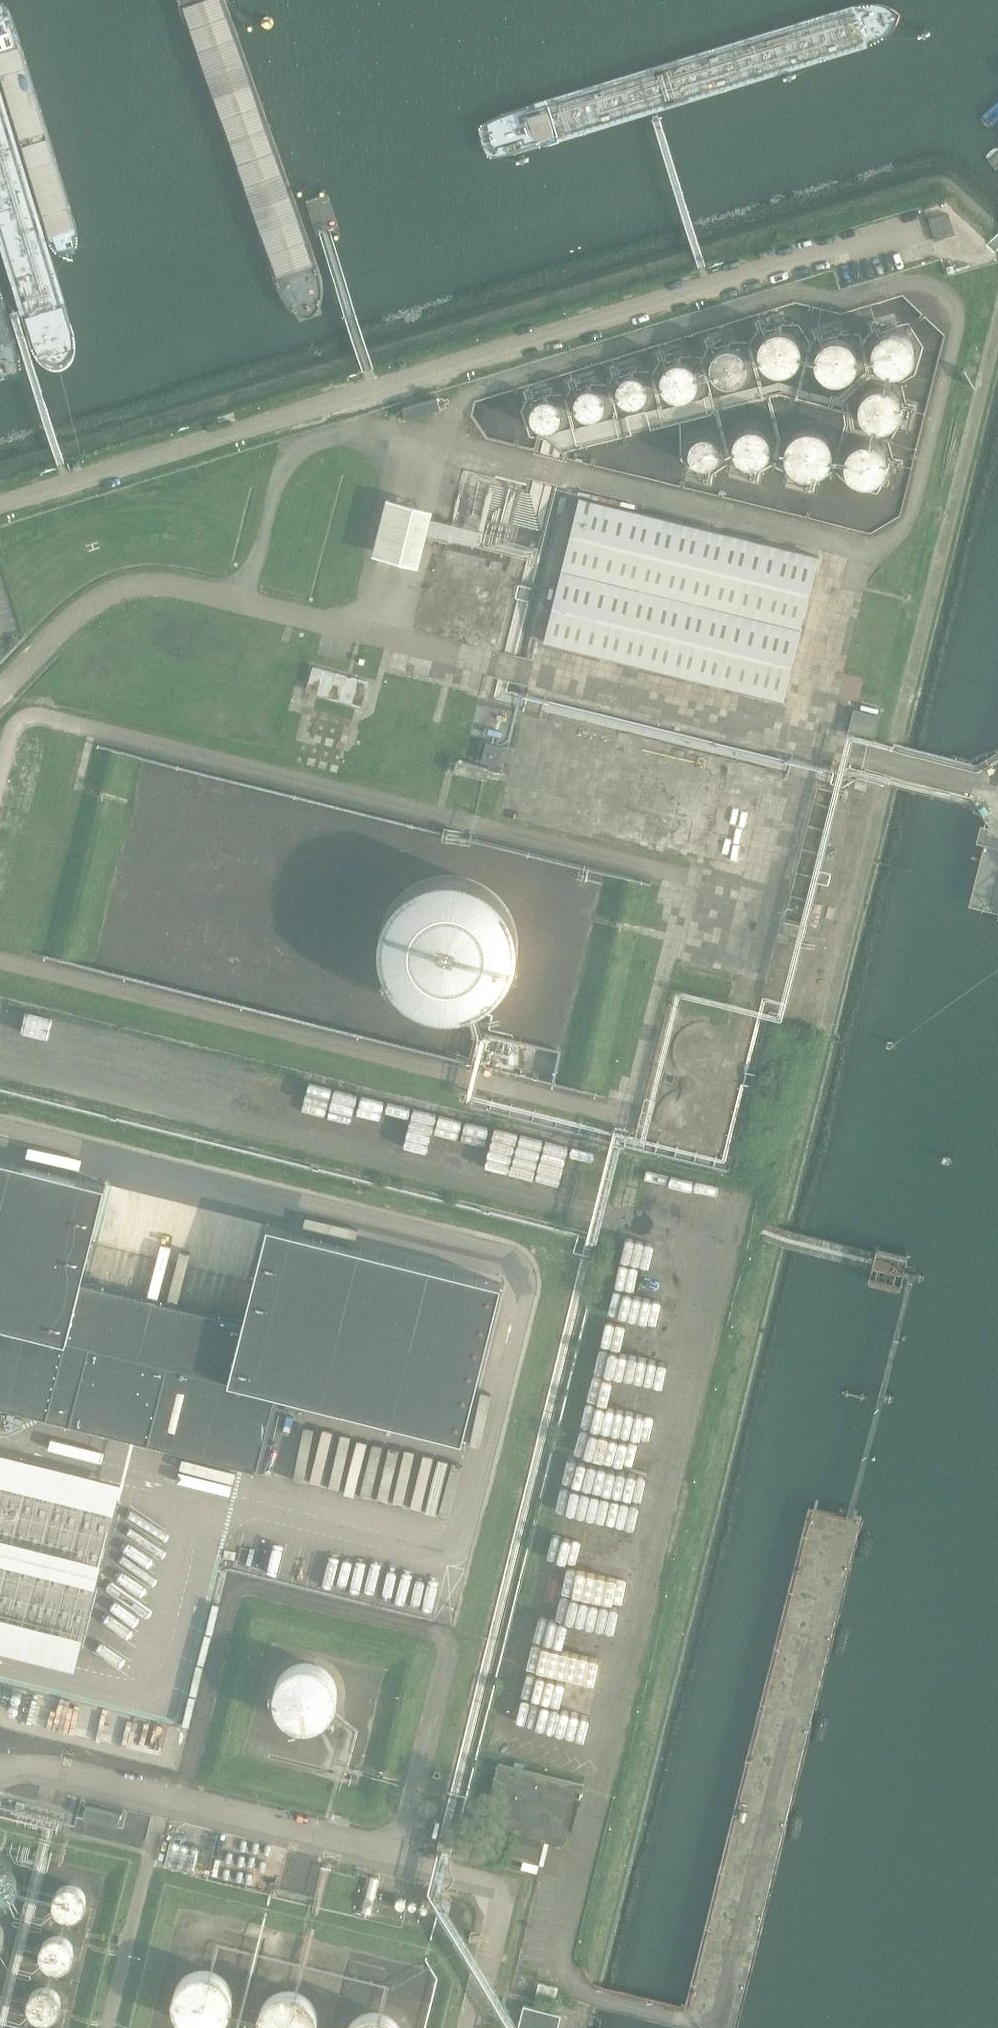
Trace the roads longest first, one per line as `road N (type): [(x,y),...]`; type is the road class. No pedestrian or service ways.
road 1 (unclassified): [(0,507),(911,232)]

